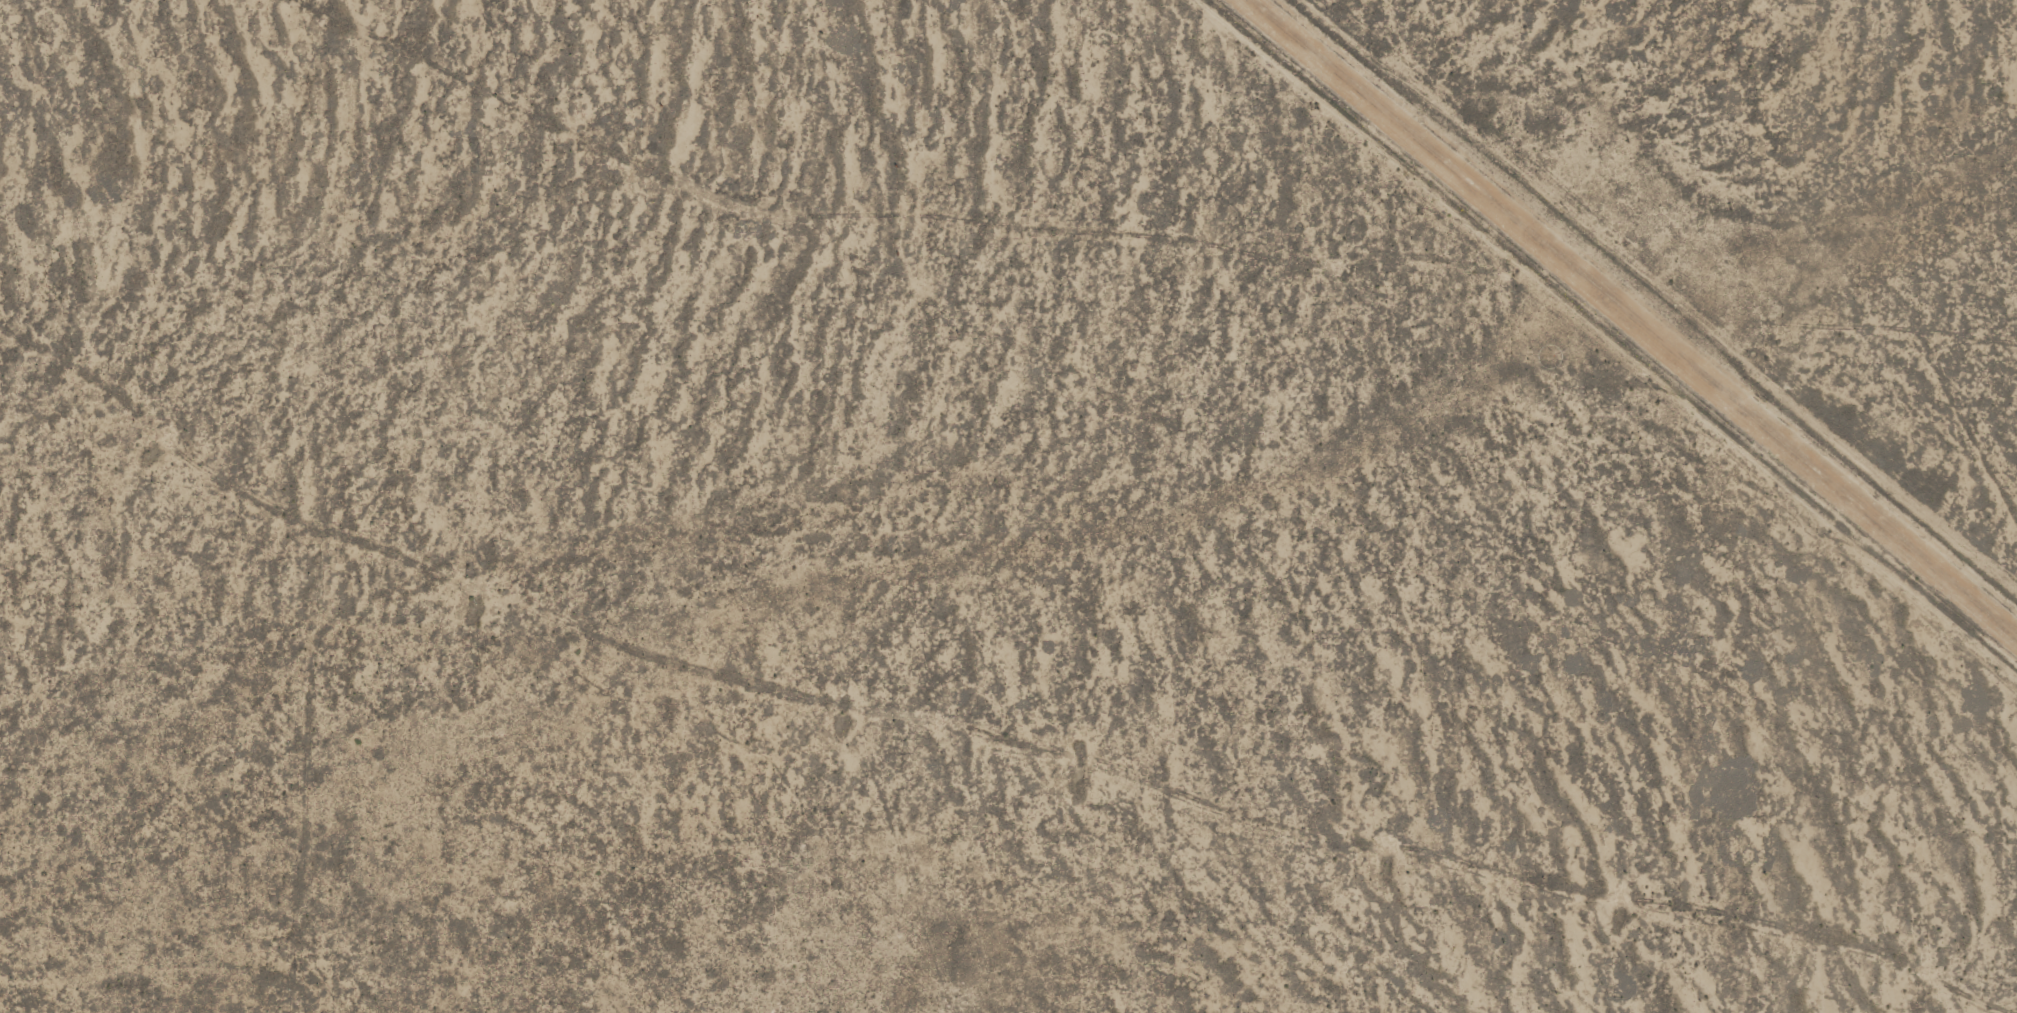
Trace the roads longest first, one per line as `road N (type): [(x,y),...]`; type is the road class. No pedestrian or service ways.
road 1 (track): [(2003,1012),(1907,963),(1646,928),(1135,819),(629,656),(378,547),(0,329)]
road 2 (track): [(286,0),(555,157),(796,251),(1465,281),(2016,358)]

